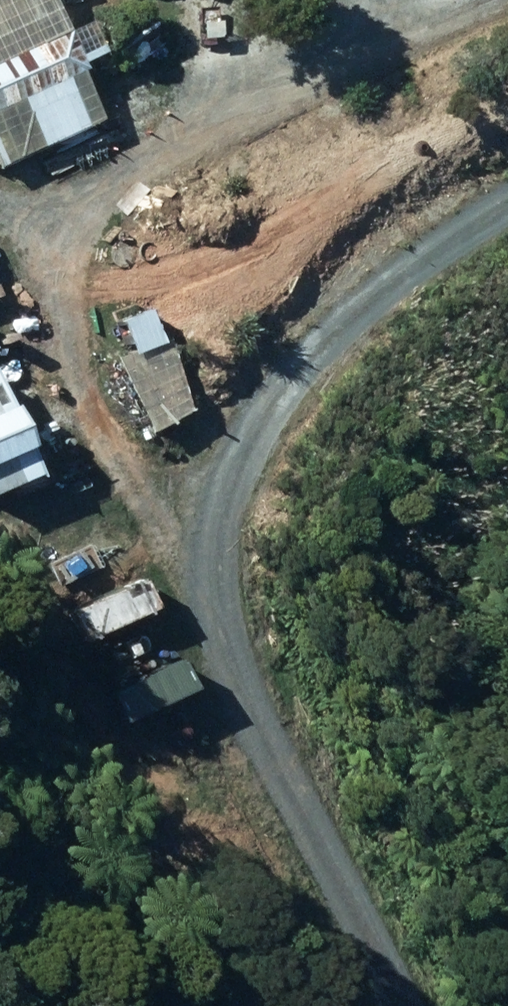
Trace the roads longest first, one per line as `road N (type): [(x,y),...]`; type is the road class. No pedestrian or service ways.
road 1 (track): [(507,202),(304,361),(266,414),(223,512),(223,618),(323,857),(410,1005)]
road 2 (track): [(223,618),(83,394),(59,292),(68,245),(117,177),(199,134),(507,2)]
road 3 (track): [(199,134),(279,78),(323,30),(331,0)]

